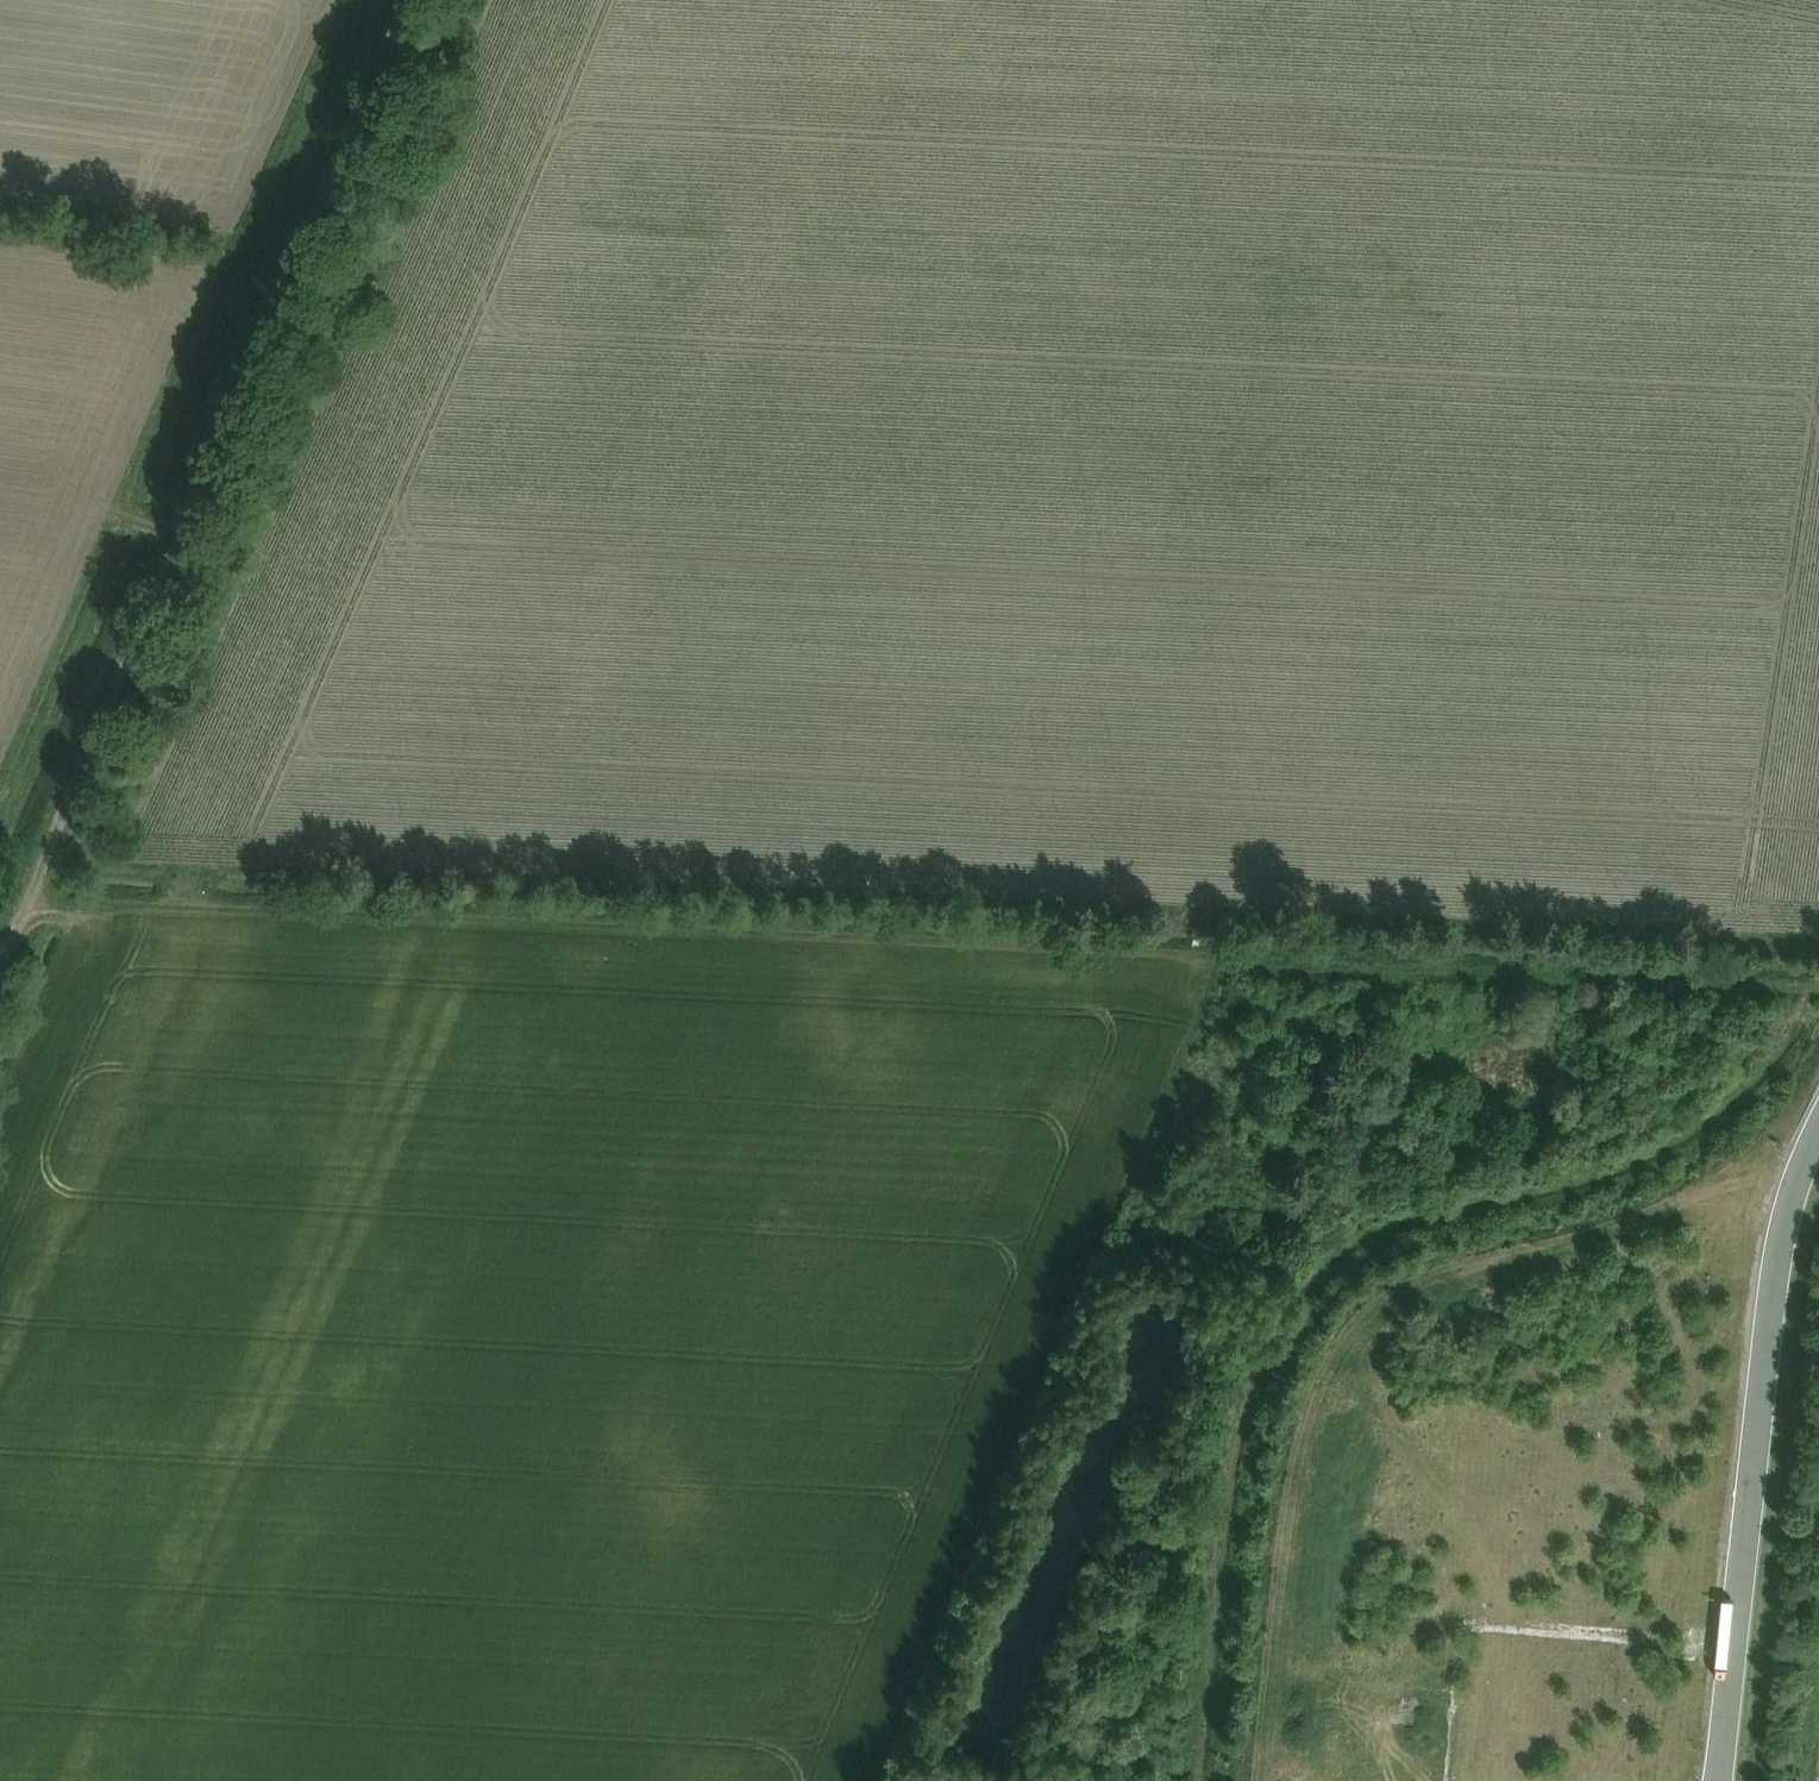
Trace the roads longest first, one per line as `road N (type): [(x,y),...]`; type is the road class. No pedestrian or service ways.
road 1 (track): [(416,0),(0,975)]

